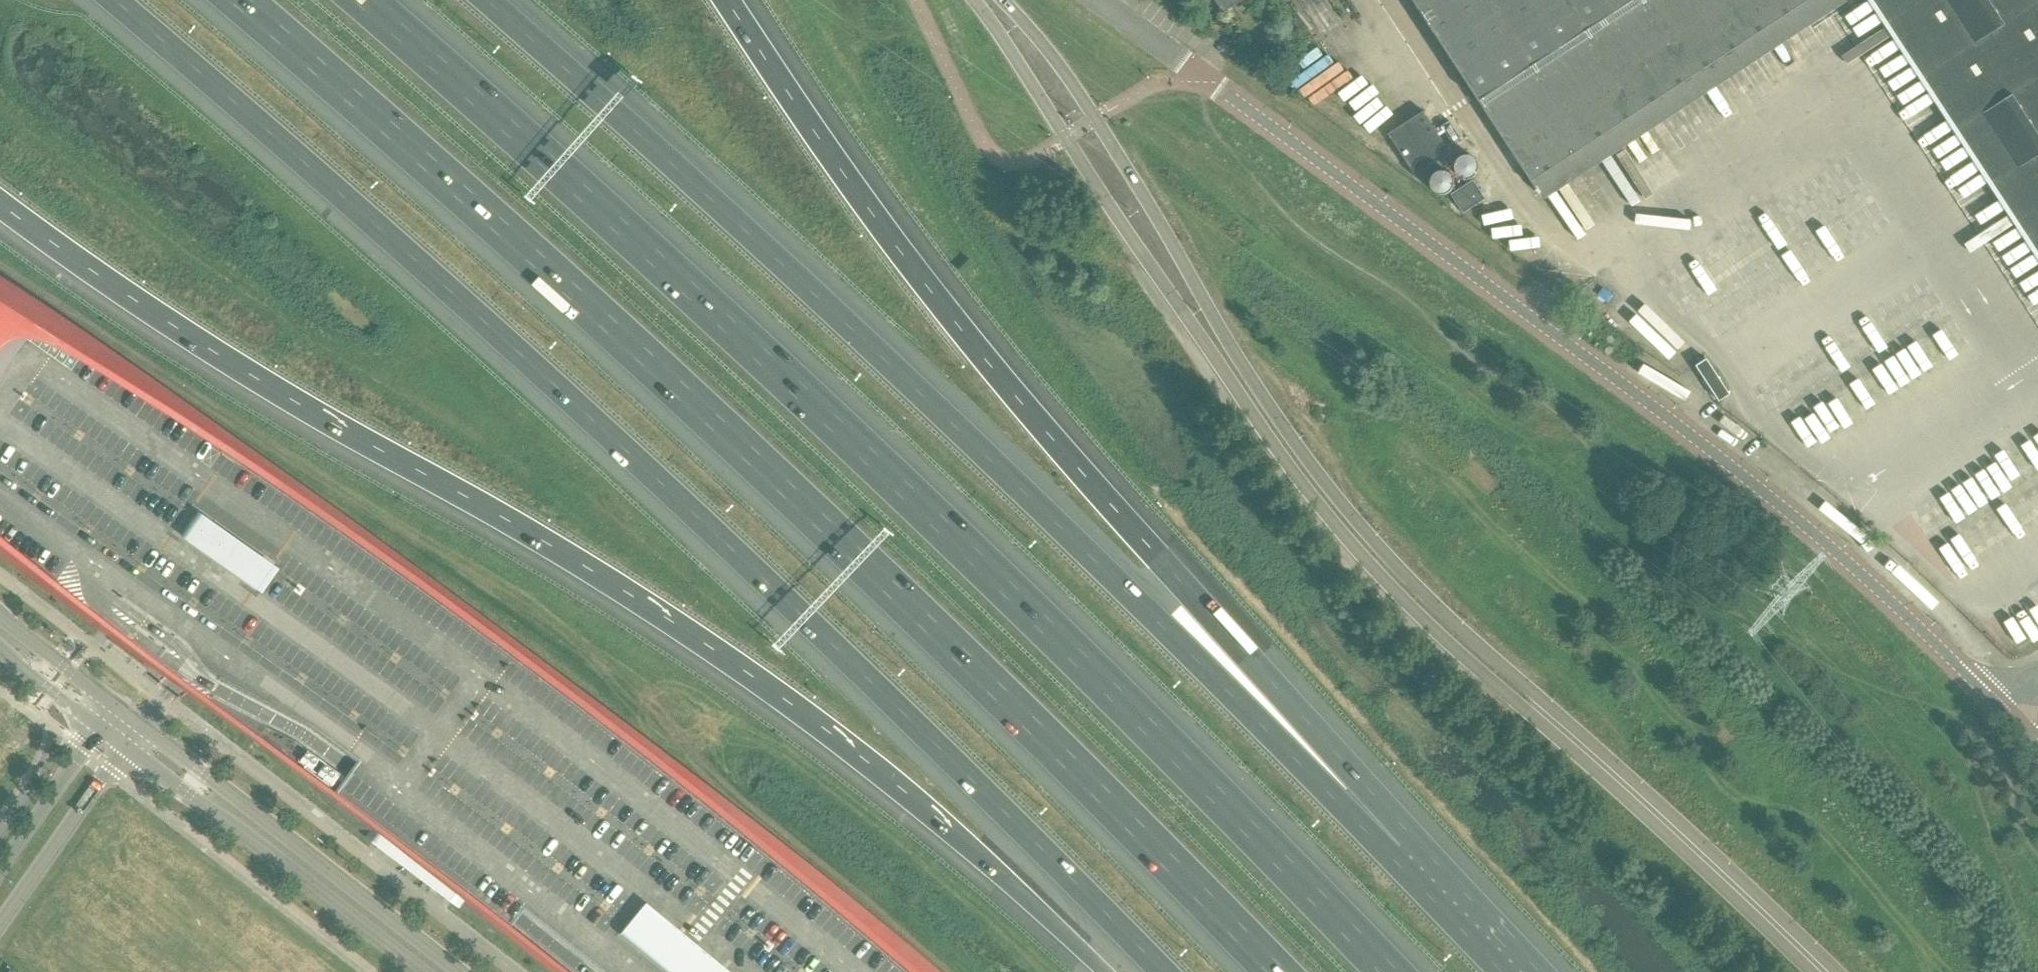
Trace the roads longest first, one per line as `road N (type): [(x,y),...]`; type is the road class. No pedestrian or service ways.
road 1 (motorway): [(111,0),(651,476),(1160,971)]
road 2 (motorway): [(234,0),(718,426),(1272,971)]
road 3 (motorway): [(1391,971),(1015,596),(731,328),(362,0)]
road 4 (motorway): [(0,204),(303,408),(511,526),(773,696),(877,774),(1102,971)]
road 5 (motorway): [(1387,856),(993,463),(486,0)]
road 6 (motorway): [(1387,856),(1194,596),(924,282),(725,0)]
road 7 (unclassified): [(1200,74),(1661,412),(1833,550),(1996,704)]
road 8 (secondary): [(973,0),(1332,521),(1397,595),(1525,708),(1571,736)]
road 9 (secondary): [(1571,736),(1344,508),(1281,422),(1060,63),(1003,0)]
road 10 (tertiary): [(442,971),(123,727)]
road 11 (secondary): [(1571,736),(1824,971)]
road 12 (unclassified): [(0,920),(109,767),(123,727)]
road 13 (unclassified): [(123,727),(83,748),(0,867)]
road 14 (motorway): [(1499,971),(1387,856)]
road 15 (tertiary): [(123,727),(0,634)]
road 16 (unclassified): [(1200,74),(1102,0)]
road 17 (track): [(41,0),(156,39)]

